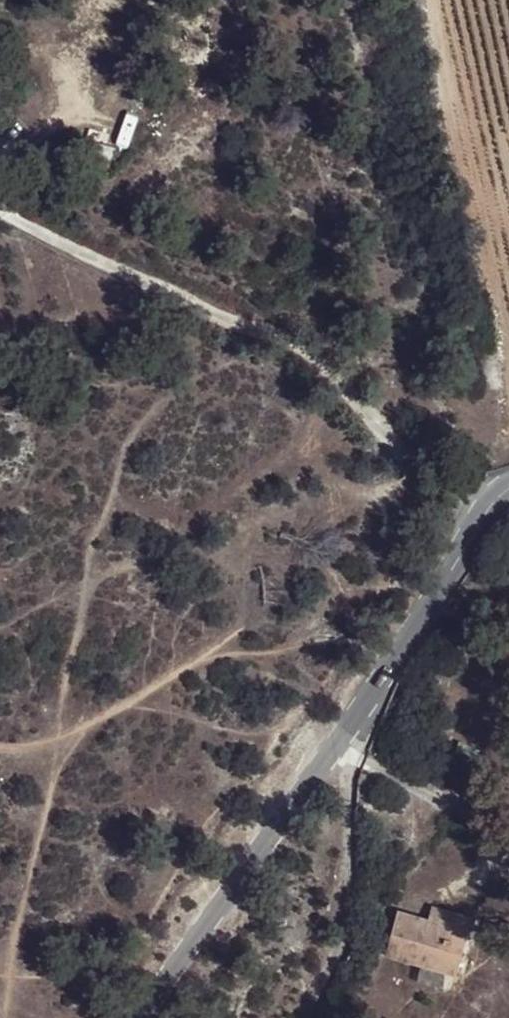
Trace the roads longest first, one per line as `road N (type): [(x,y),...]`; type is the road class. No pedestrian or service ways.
road 1 (tertiary): [(143,1017),(447,580),(472,523),(508,485)]

